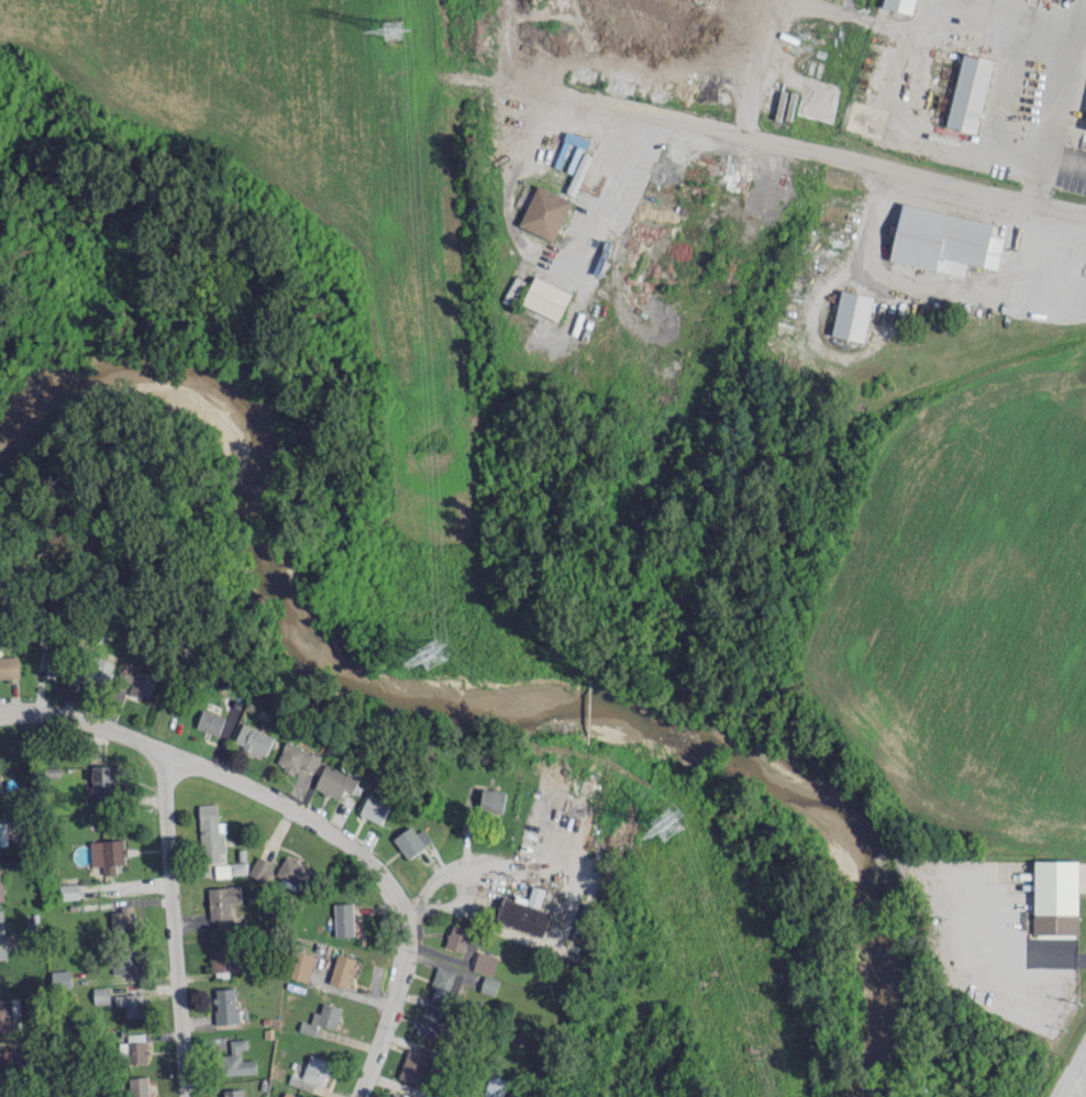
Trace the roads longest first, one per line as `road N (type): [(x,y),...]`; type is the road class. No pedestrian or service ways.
road 1 (residential): [(403,913),(356,851),(263,791),(135,736),(45,714),(0,714)]
road 2 (residential): [(190,1096),(165,749)]
road 3 (residential): [(359,1096),(398,983),(403,913)]

